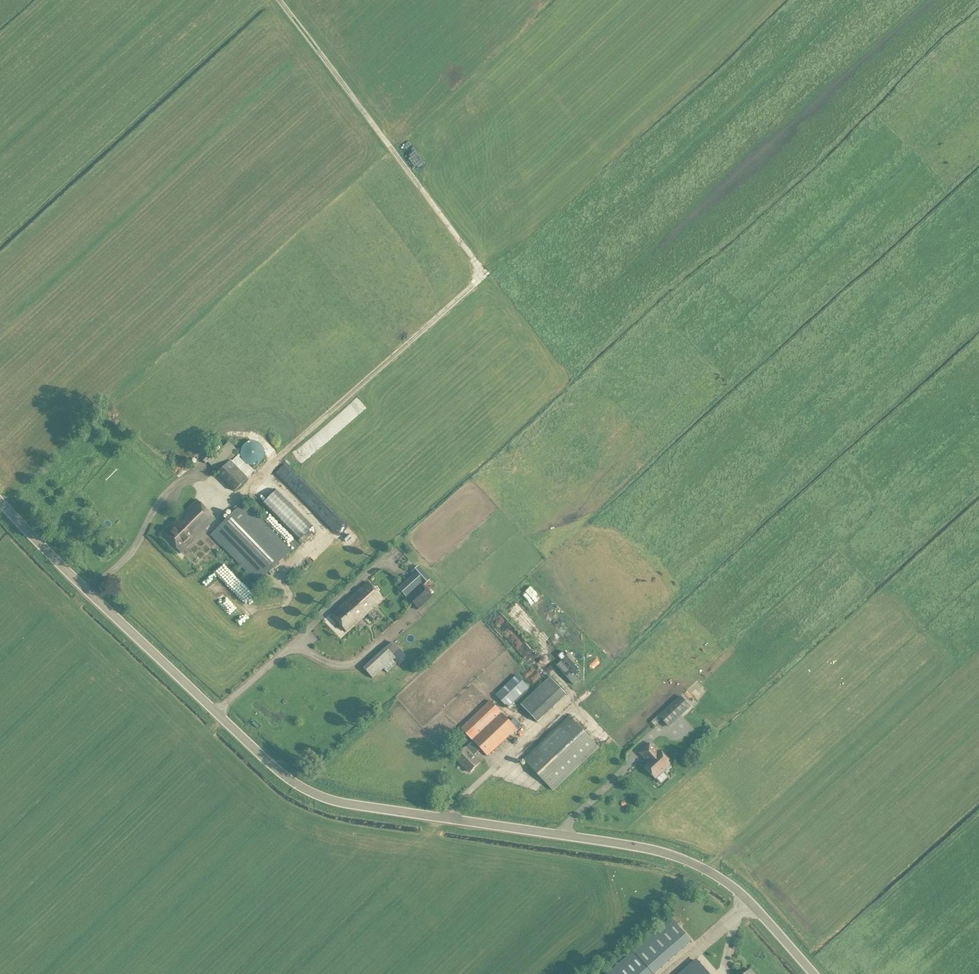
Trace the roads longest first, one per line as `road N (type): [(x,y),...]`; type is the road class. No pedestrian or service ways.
road 1 (tertiary): [(814,973),(744,894),(664,851),(355,806),(298,785),(0,500)]

